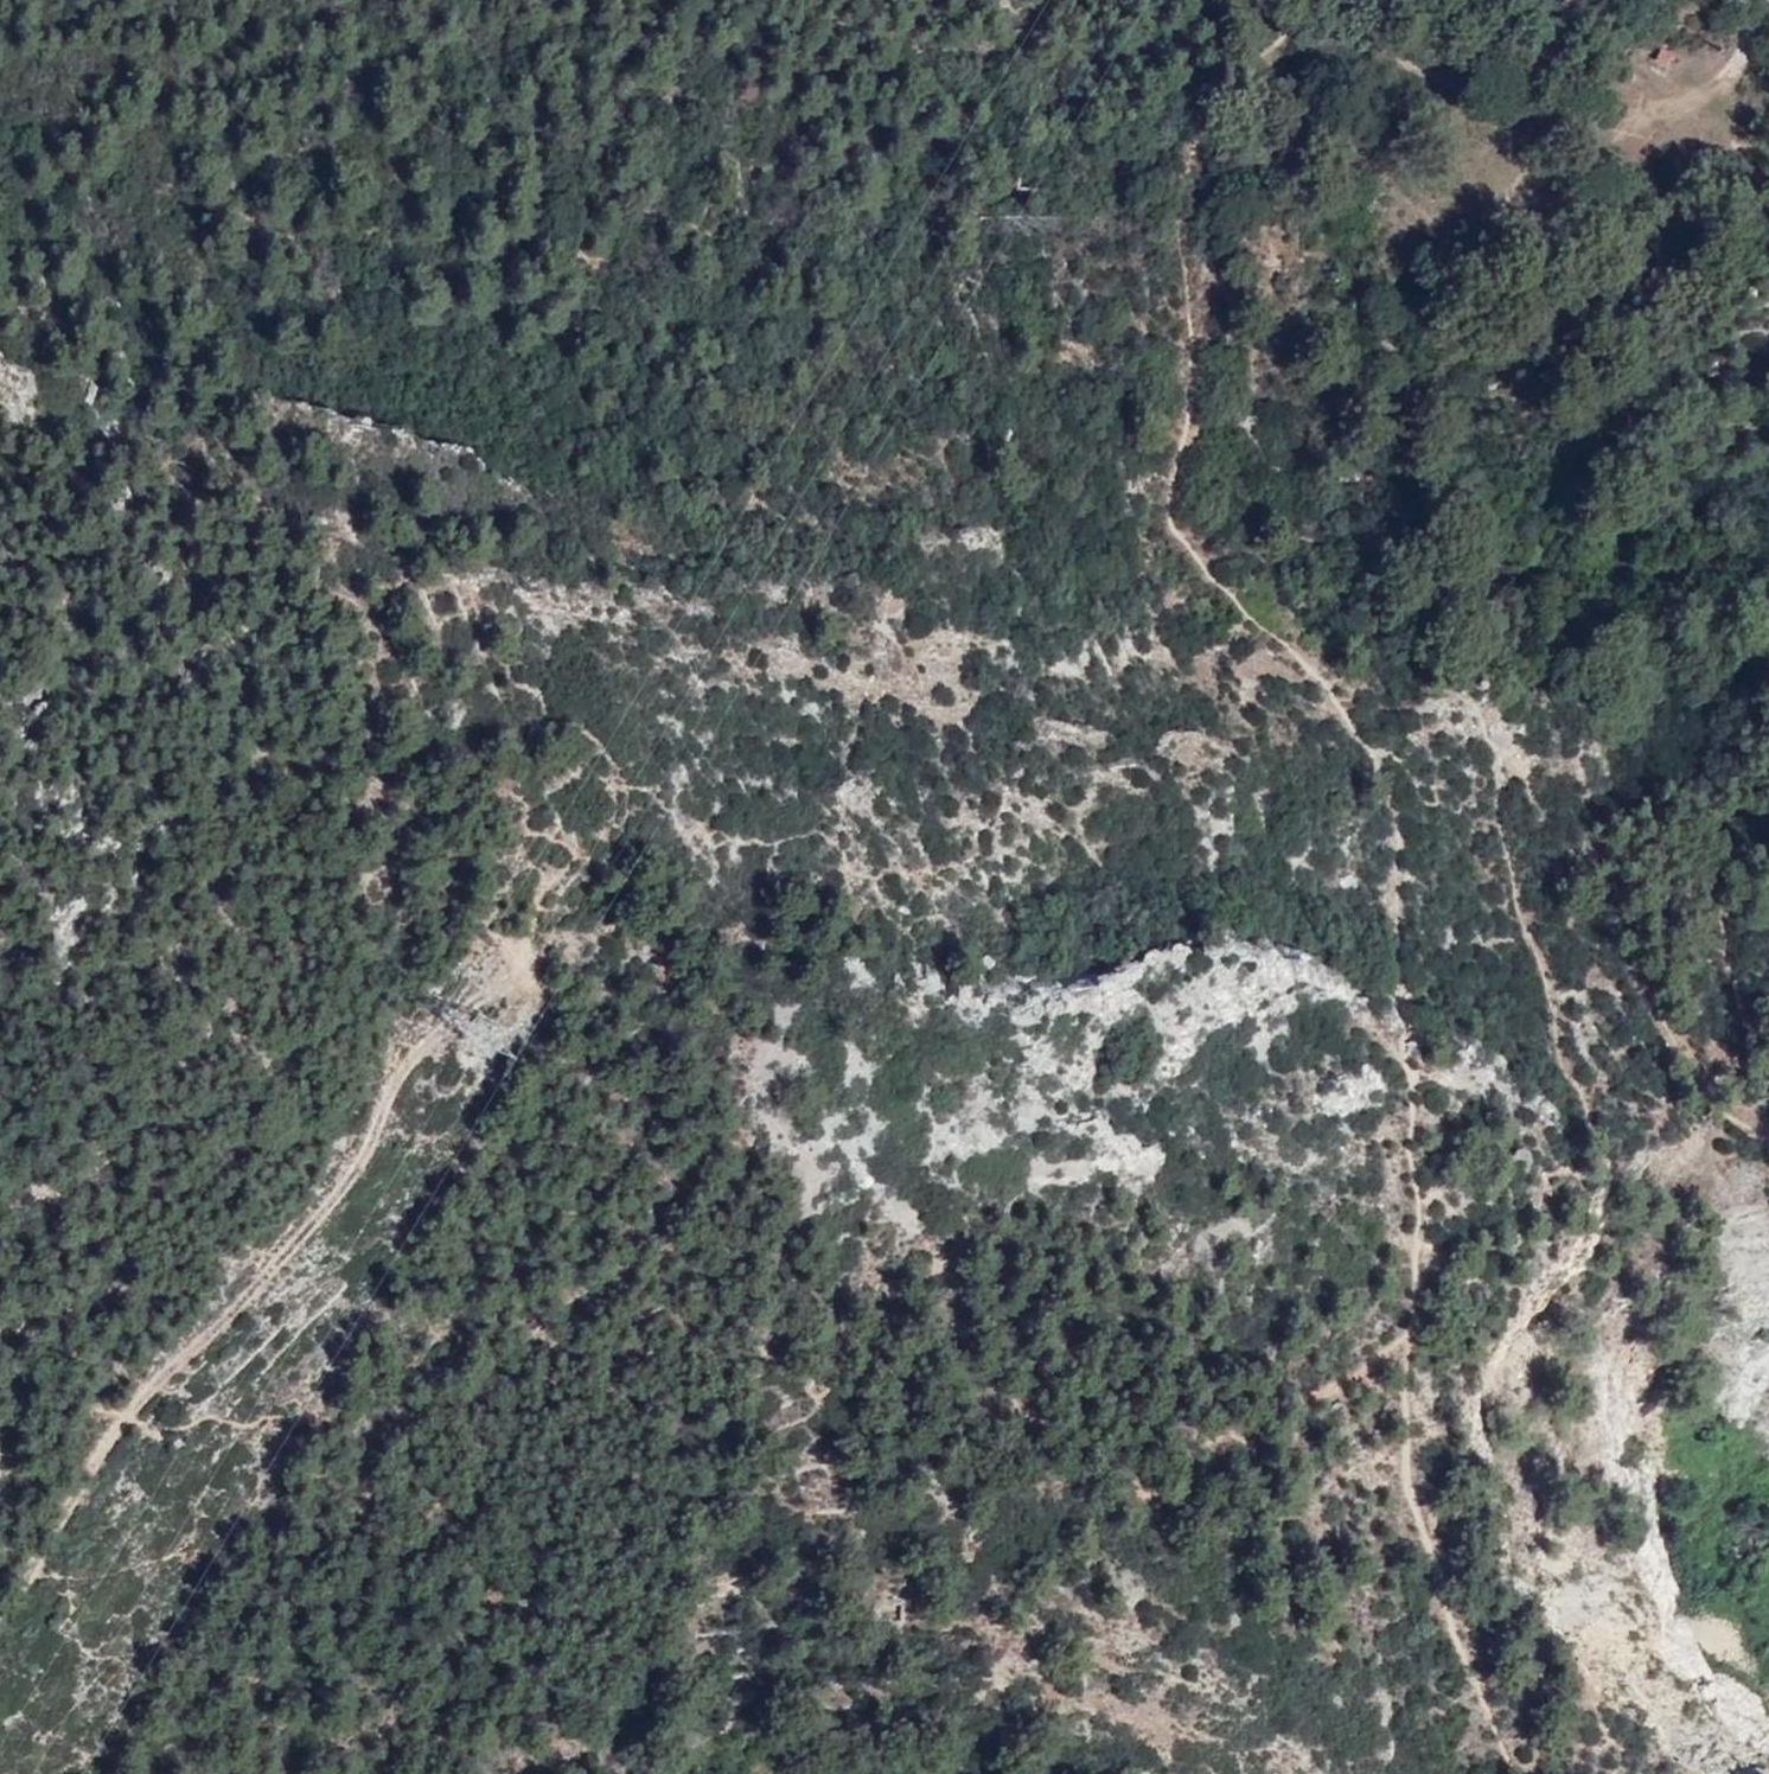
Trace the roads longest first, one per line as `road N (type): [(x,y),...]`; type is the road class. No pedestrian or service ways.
road 1 (track): [(0,1602),(111,1418),(352,1176),(415,1056),(488,984)]
road 2 (track): [(1677,126),(1768,5)]

